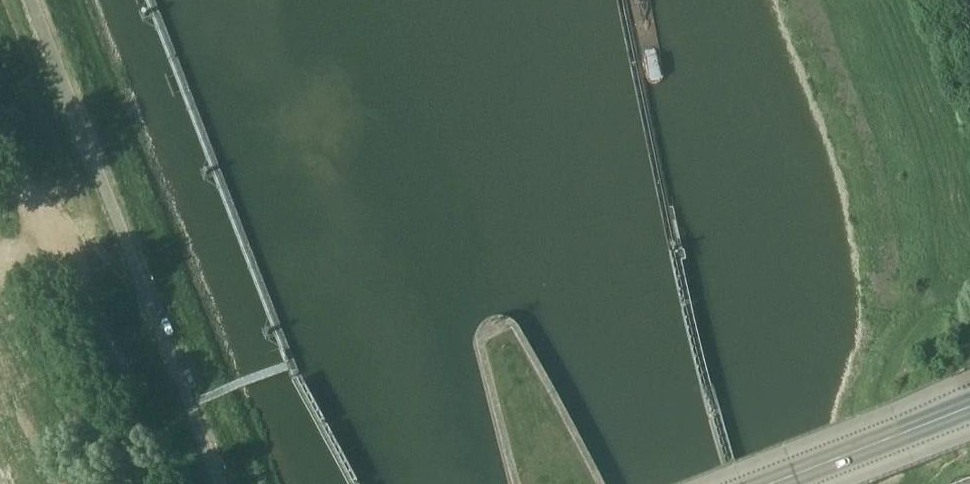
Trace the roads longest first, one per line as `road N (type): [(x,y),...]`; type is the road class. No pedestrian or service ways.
road 1 (unclassified): [(135,388),(49,233),(0,177)]
road 2 (secondary): [(777,483),(969,409)]

